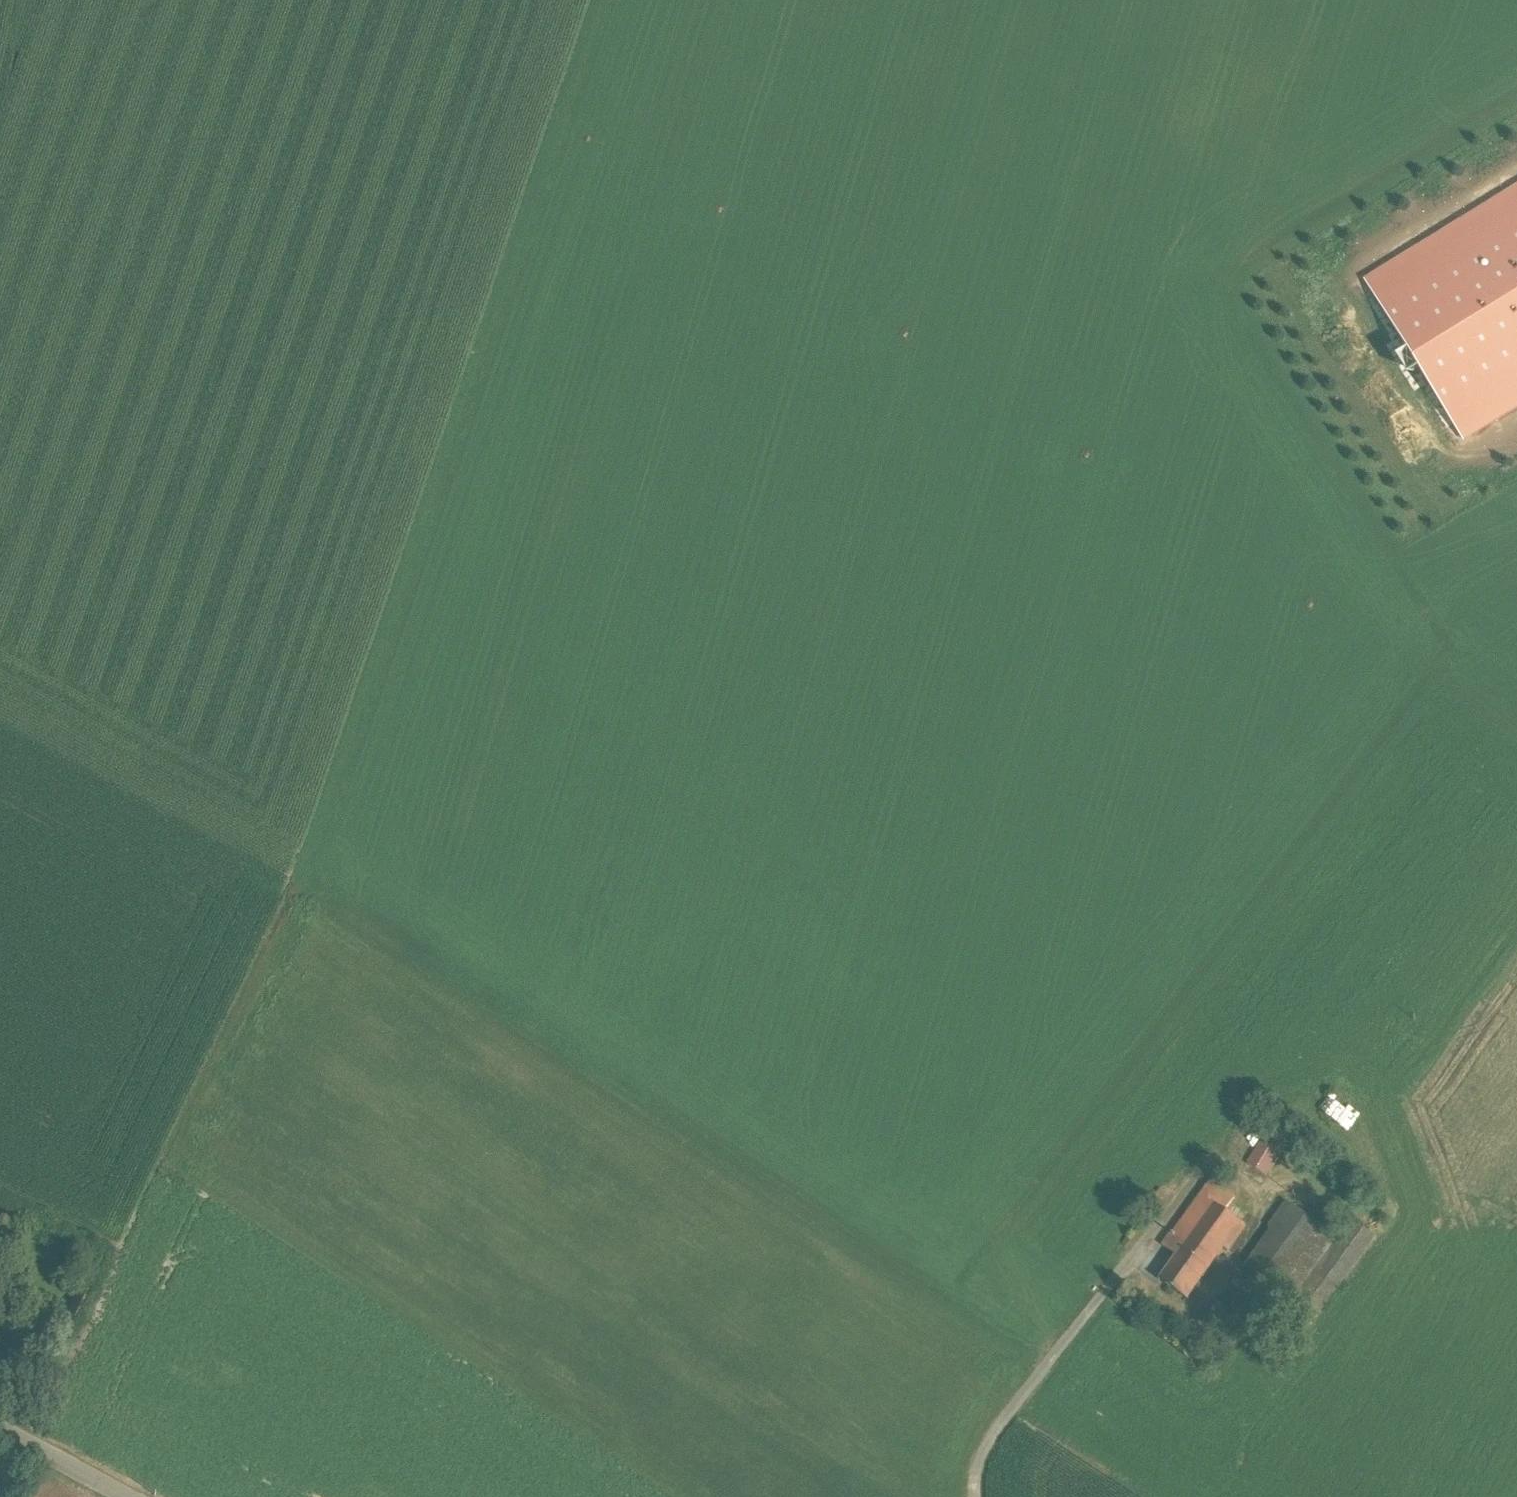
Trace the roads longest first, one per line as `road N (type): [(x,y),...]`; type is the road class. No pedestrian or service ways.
road 1 (unclassified): [(1104,1292),(991,1447),(977,1496)]
road 2 (unclassified): [(0,1428),(126,1496)]

